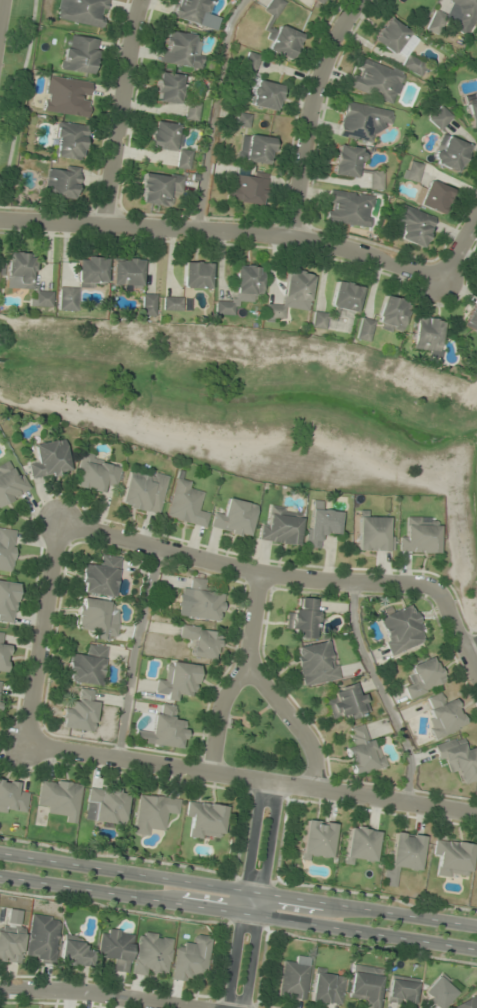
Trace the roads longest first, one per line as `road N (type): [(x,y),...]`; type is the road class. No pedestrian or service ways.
road 1 (tertiary): [(476,926),(0,850)]
road 2 (tertiary): [(0,877),(476,950)]
road 3 (residential): [(476,813),(21,742)]
road 4 (residential): [(56,521),(318,580),(416,581),(443,596),(463,648)]
road 5 (residential): [(438,282),(262,232),(0,222)]
road 6 (residential): [(291,238),(314,94),(357,0)]
road 7 (residential): [(103,226),(140,0)]
road 8 (residential): [(268,781),(234,1007)]
road 9 (residential): [(21,742),(56,521)]
road 10 (residential): [(260,570),(249,667),(226,695),(209,772)]
road 11 (residential): [(0,989),(194,1007)]
road 12 (residential): [(314,789),(317,756),(306,735),(249,667)]

